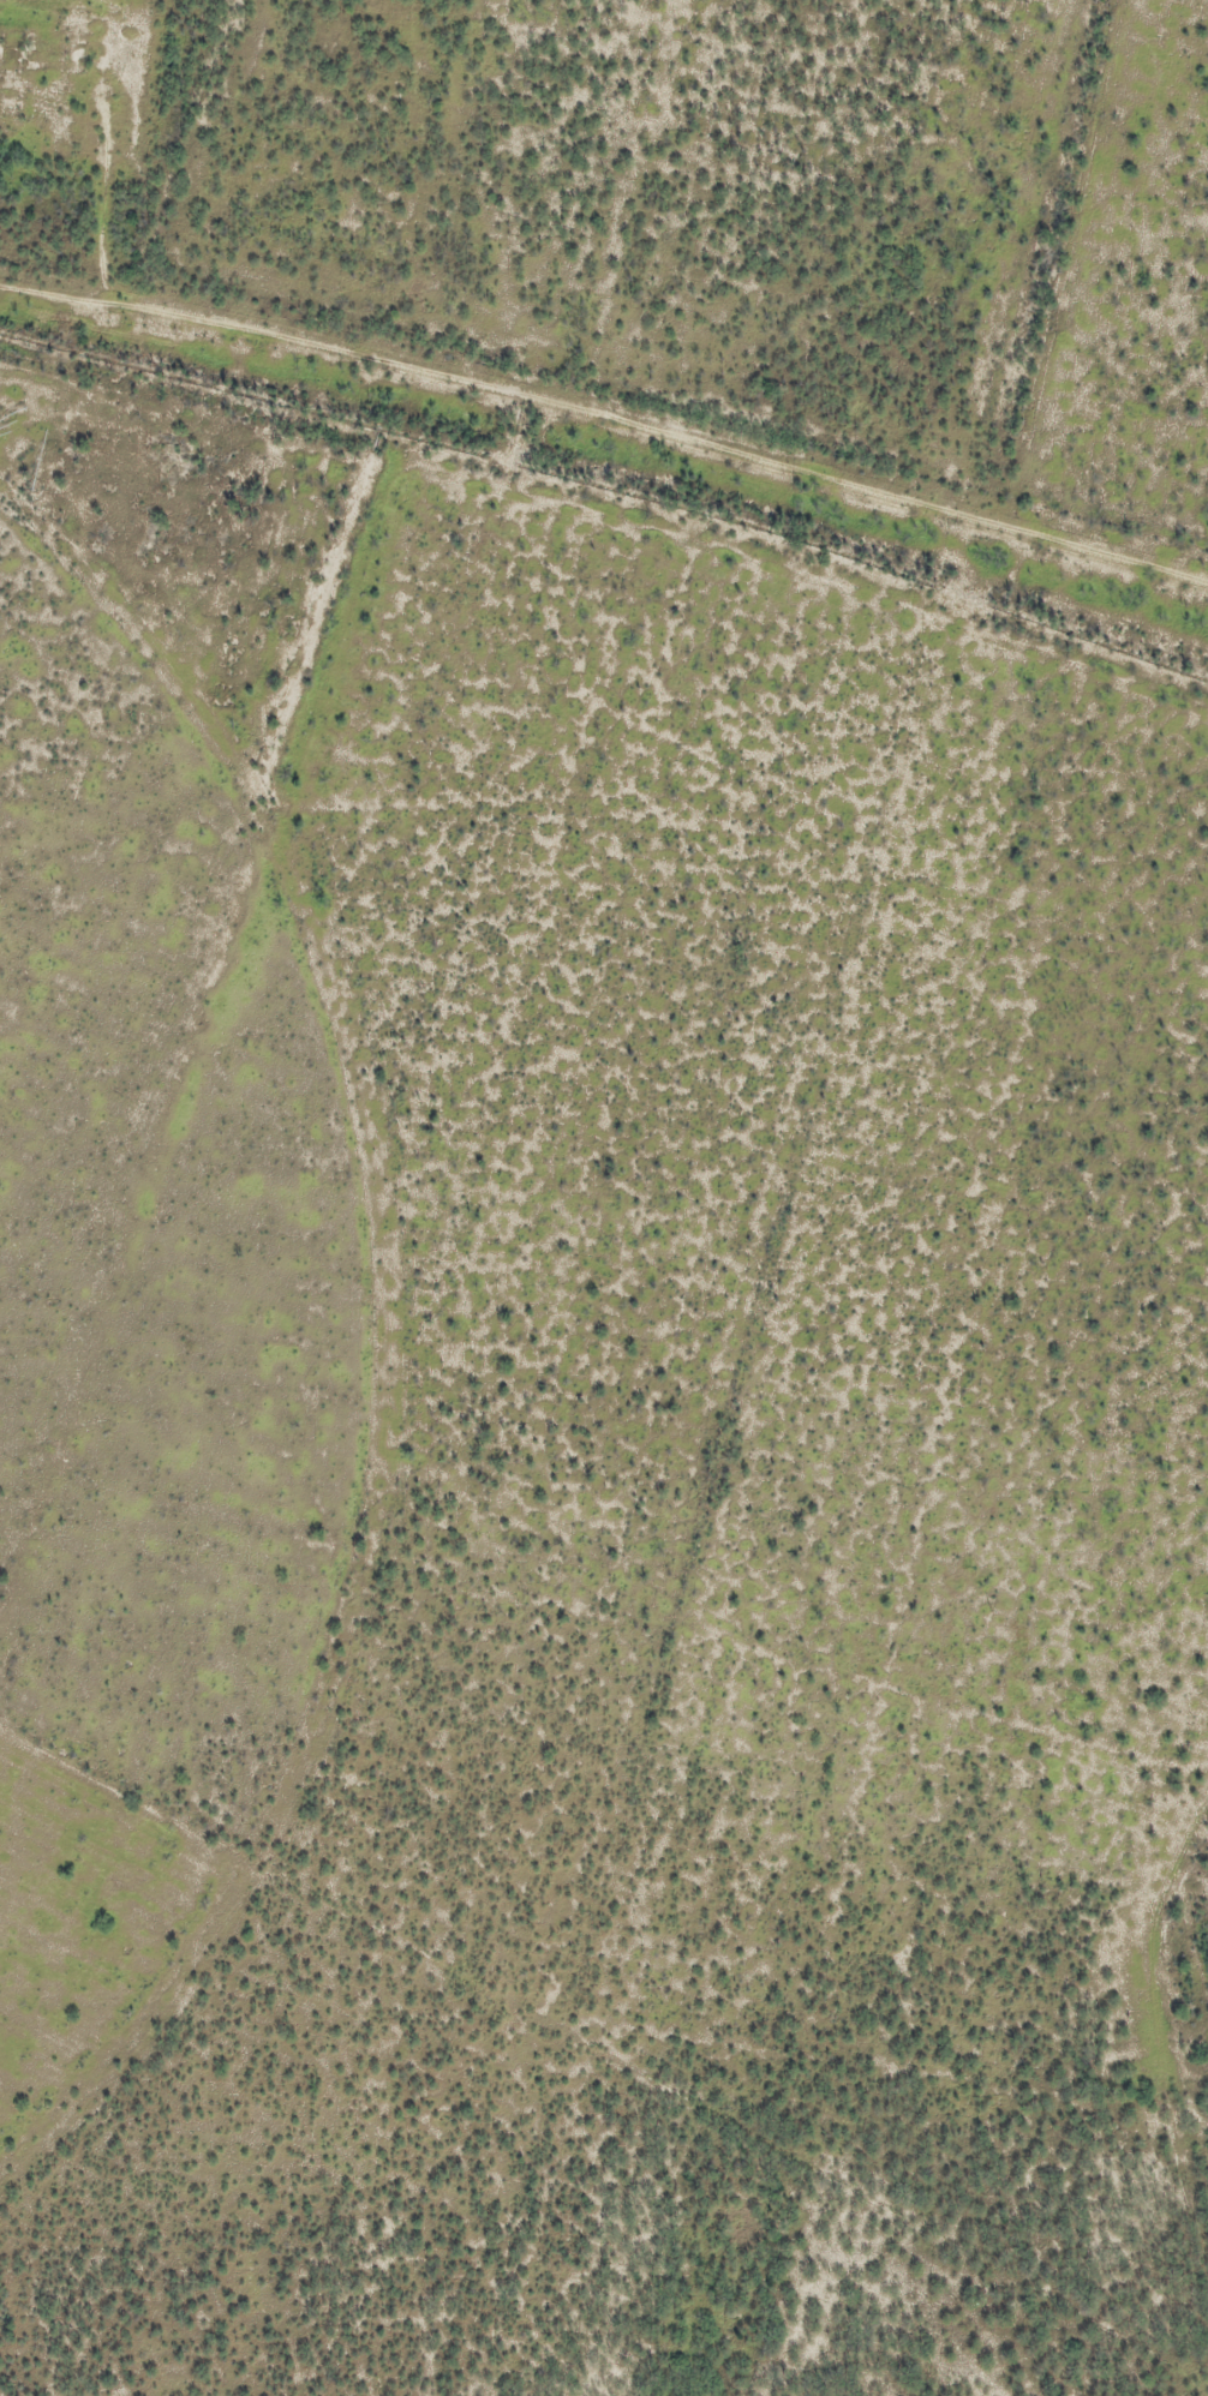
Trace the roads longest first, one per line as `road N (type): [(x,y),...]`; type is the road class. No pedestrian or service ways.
road 1 (track): [(0,282),(145,305),(542,395),(1207,579)]

